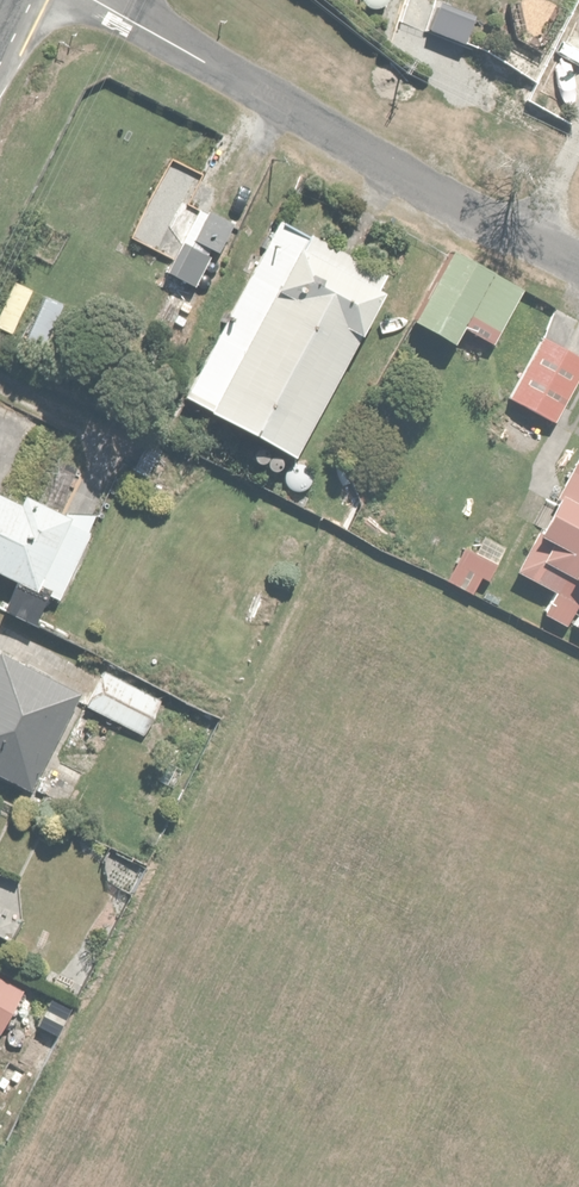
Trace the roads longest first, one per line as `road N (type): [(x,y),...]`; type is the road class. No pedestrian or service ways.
road 1 (residential): [(578,274),(82,0)]

